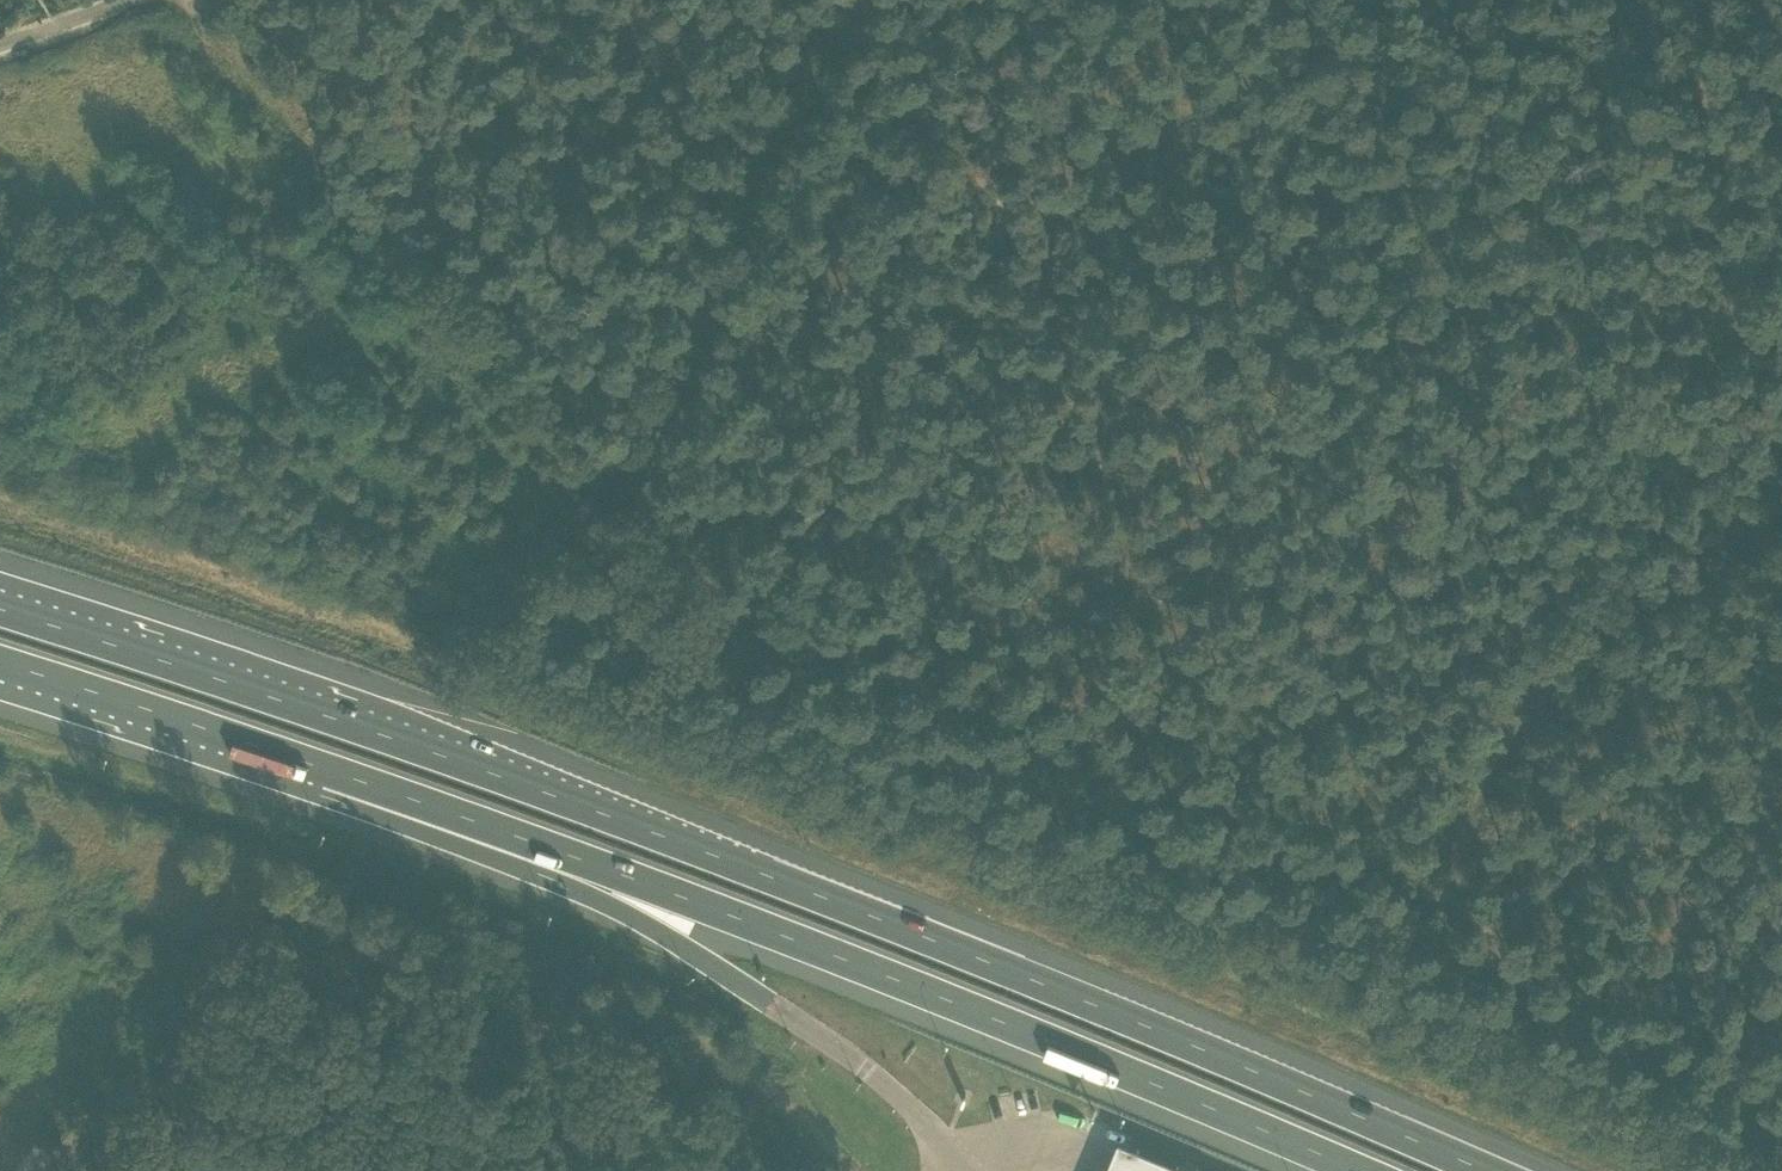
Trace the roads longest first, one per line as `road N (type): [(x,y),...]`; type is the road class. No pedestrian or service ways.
road 1 (motorway): [(1490,1170),(749,868),(282,697),(0,608)]
road 2 (motorway): [(556,848),(1015,1019),(1374,1170)]
road 3 (motorway): [(0,662),(556,848)]
road 4 (track): [(637,479),(756,201),(858,0)]
road 5 (motorway): [(556,848),(775,1005)]
road 6 (unclassified): [(48,1170),(138,1059)]
road 7 (unclassified): [(134,0),(0,43)]

